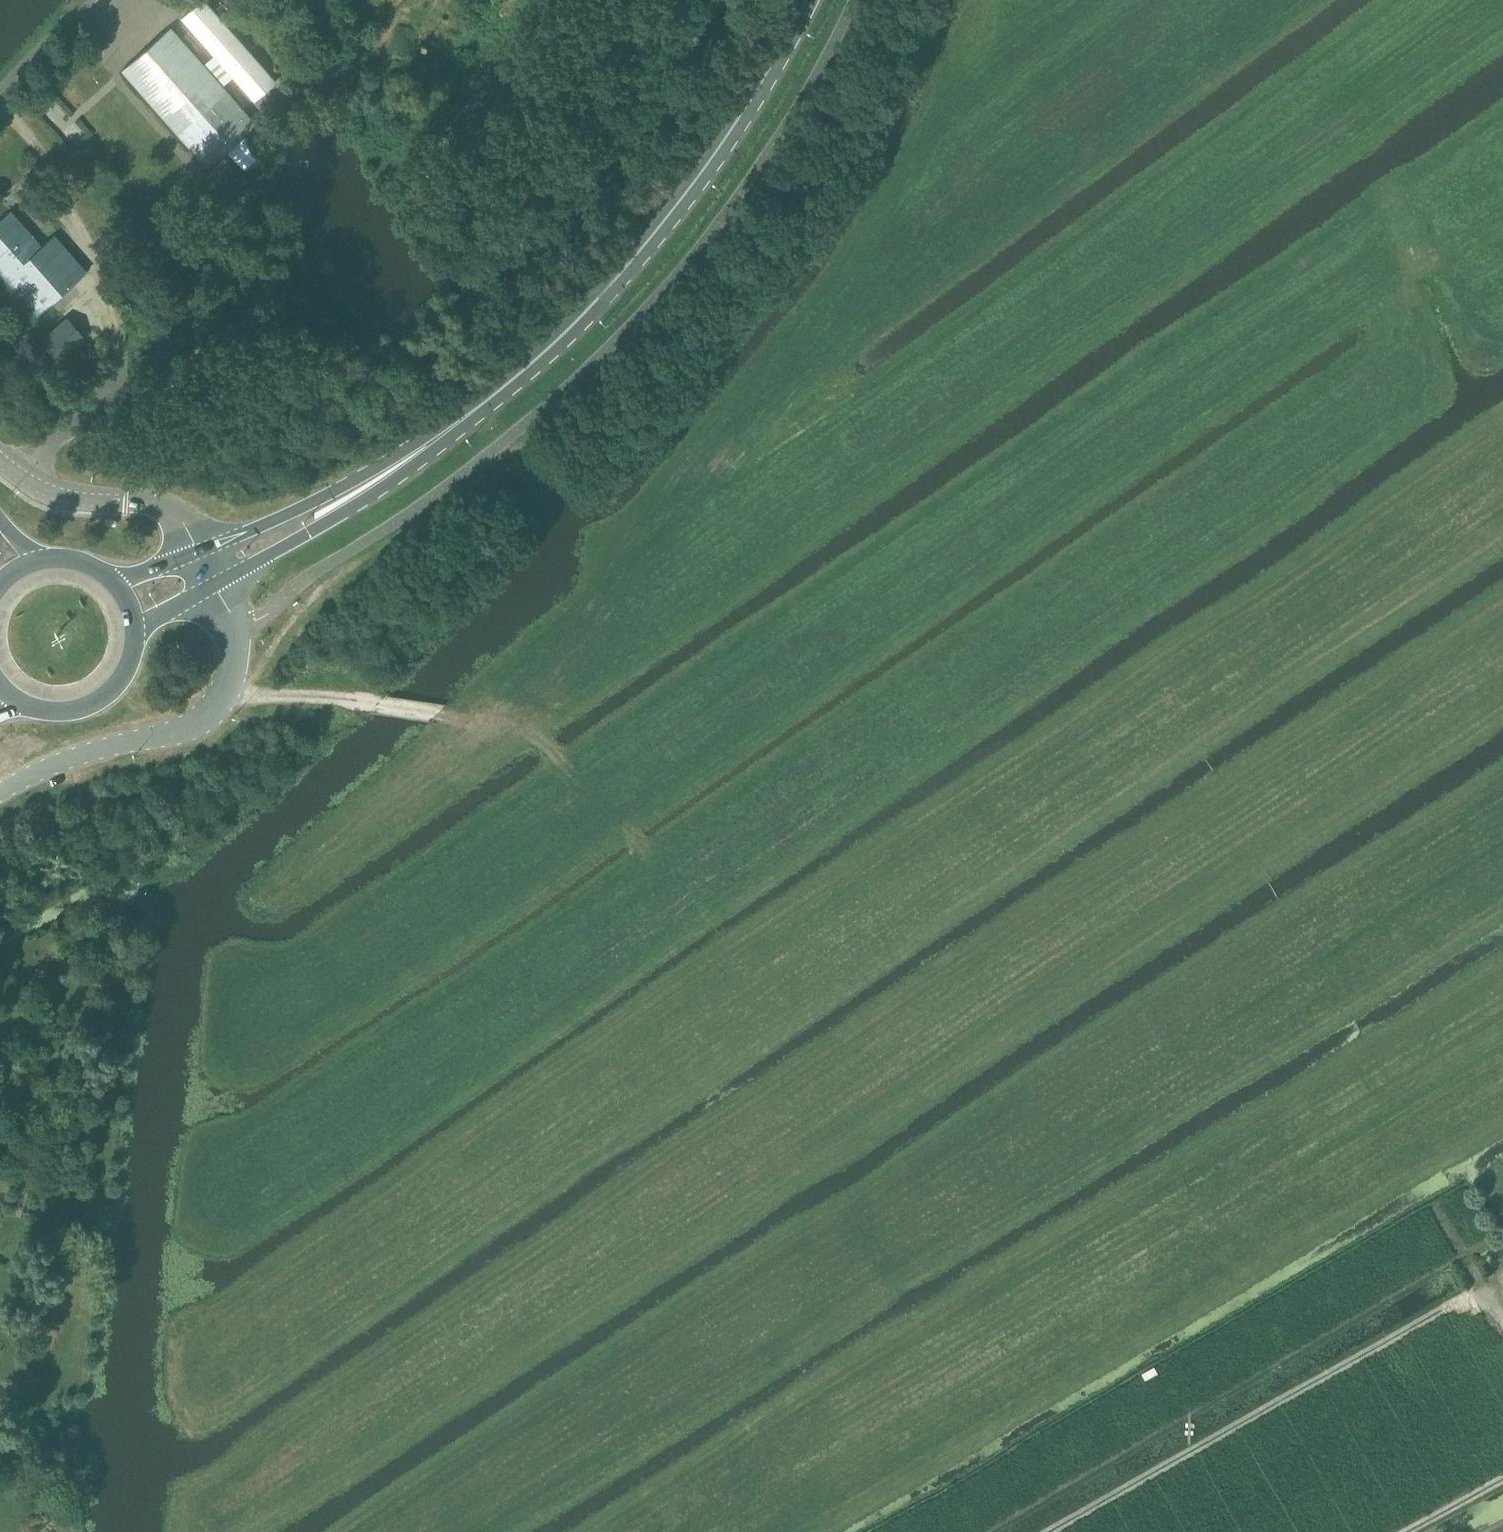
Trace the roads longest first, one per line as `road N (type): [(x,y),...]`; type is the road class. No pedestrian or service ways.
road 1 (secondary): [(434,440),(543,354),(664,222),(738,119),(806,0)]
road 2 (track): [(1502,1321),(1484,1289),(1050,1531)]
road 3 (unclassified): [(0,791),(45,767),(183,729),(208,714),(229,690),(240,629),(215,586)]
road 4 (secondary): [(215,586),(400,476),(434,440)]
road 5 (secondary): [(434,440),(199,550)]
road 6 (tertiary): [(199,550),(173,509),(63,495),(0,455)]
road 7 (track): [(229,690),(439,714)]
road 8 (primary): [(18,700),(64,712),(98,701),(124,677),(137,631)]
road 9 (track): [(459,136),(481,87),(547,0)]
road 10 (track): [(567,765),(536,736),(439,714)]
road 11 (unclassified): [(0,93),(99,0)]

